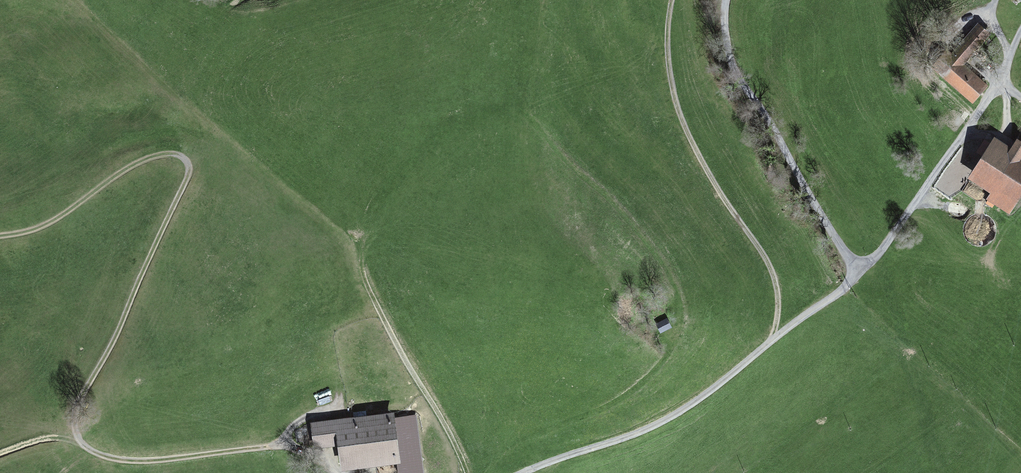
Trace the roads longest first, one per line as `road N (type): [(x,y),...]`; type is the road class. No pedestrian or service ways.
road 1 (track): [(294,447),(129,463),(81,440),(87,393),(189,175),(180,156),(136,164),(55,220),(0,236)]
road 2 (track): [(533,122),(668,272),(680,324),(657,368),(618,401),(539,437),(491,472)]
road 3 (track): [(679,0),(671,46),(683,121),(770,271),(778,305),(769,344)]
road 4 (track): [(725,0),(738,74),(861,271)]
road 5 (track): [(465,472),(363,277),(363,256)]

